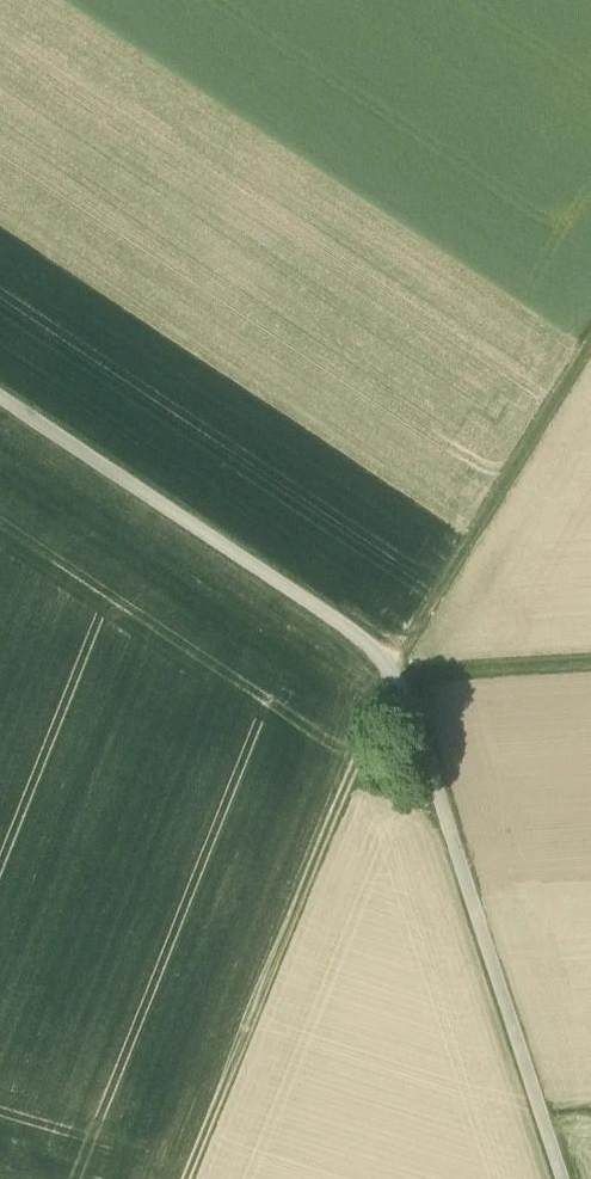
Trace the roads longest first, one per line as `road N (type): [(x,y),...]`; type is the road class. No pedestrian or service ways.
road 1 (track): [(560,1178),(392,669),(0,403)]
road 2 (track): [(590,669),(411,679),(388,694),(189,1178)]
road 3 (track): [(590,339),(392,669)]

